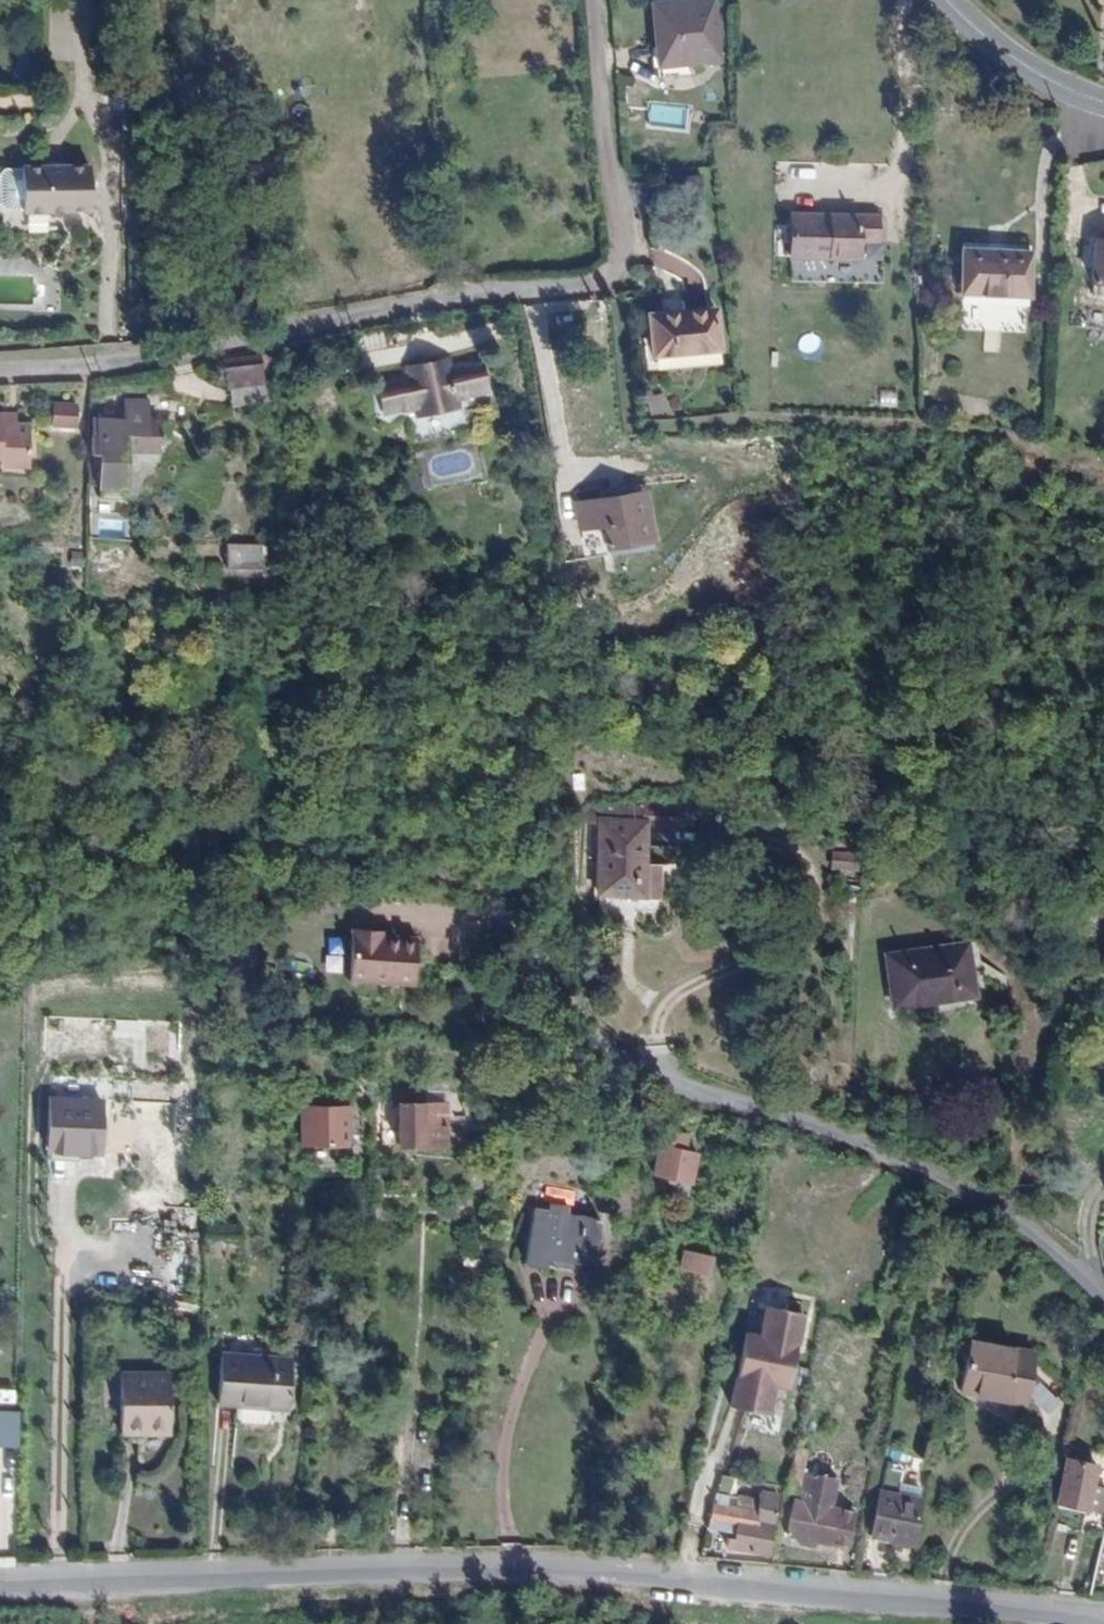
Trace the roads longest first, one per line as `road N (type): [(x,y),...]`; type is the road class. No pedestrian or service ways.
road 1 (residential): [(0,1585),(606,1567),(1103,1615)]
road 2 (residential): [(595,0),(620,253),(604,284),(122,365),(0,372)]
road 3 (residential): [(515,916),(606,1018),(694,1082),(950,1183),(1064,1266),(1103,1308)]
road 4 (tertiary): [(1103,102),(1029,69),(944,0)]

